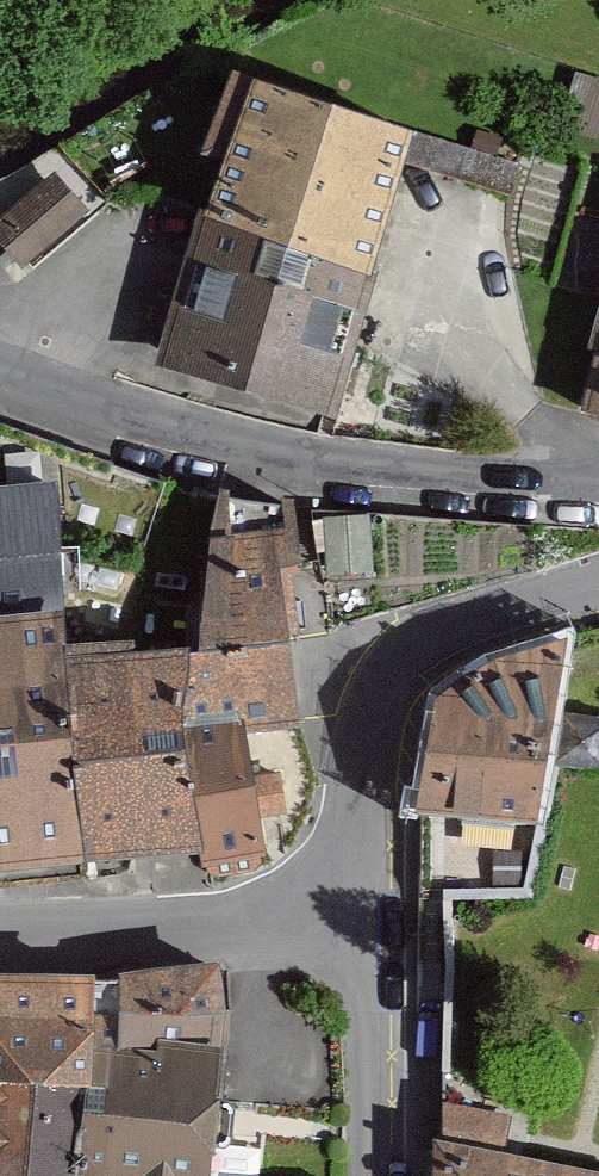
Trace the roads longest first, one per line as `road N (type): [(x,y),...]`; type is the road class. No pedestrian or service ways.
road 1 (residential): [(0,369),(245,446),(417,471),(598,481)]
road 2 (residential): [(364,918),(365,765),(386,680),(435,634),(598,583)]
road 3 (residential): [(364,918),(0,926)]
road 4 (residential): [(370,1175),(364,918)]

